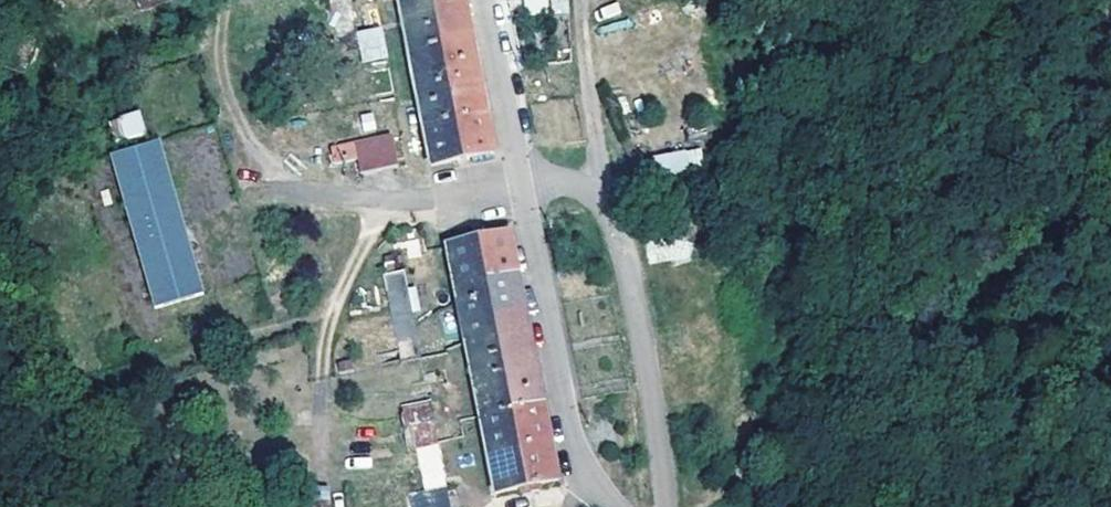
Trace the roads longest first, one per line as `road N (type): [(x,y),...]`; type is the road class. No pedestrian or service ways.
road 1 (residential): [(518,184),(576,458),(610,506)]
road 2 (residential): [(661,506),(639,286),(612,213),(594,199)]
road 3 (unclassified): [(386,203),(342,281),(309,316),(143,368)]
road 4 (residential): [(592,0),(594,199)]
road 5 (track): [(1088,0),(1110,192)]
road 6 (track): [(0,225),(72,402)]
road 7 (residential): [(518,184),(482,0)]
road 8 (track): [(143,368),(0,447)]
road 9 (residential): [(518,184),(386,203)]

